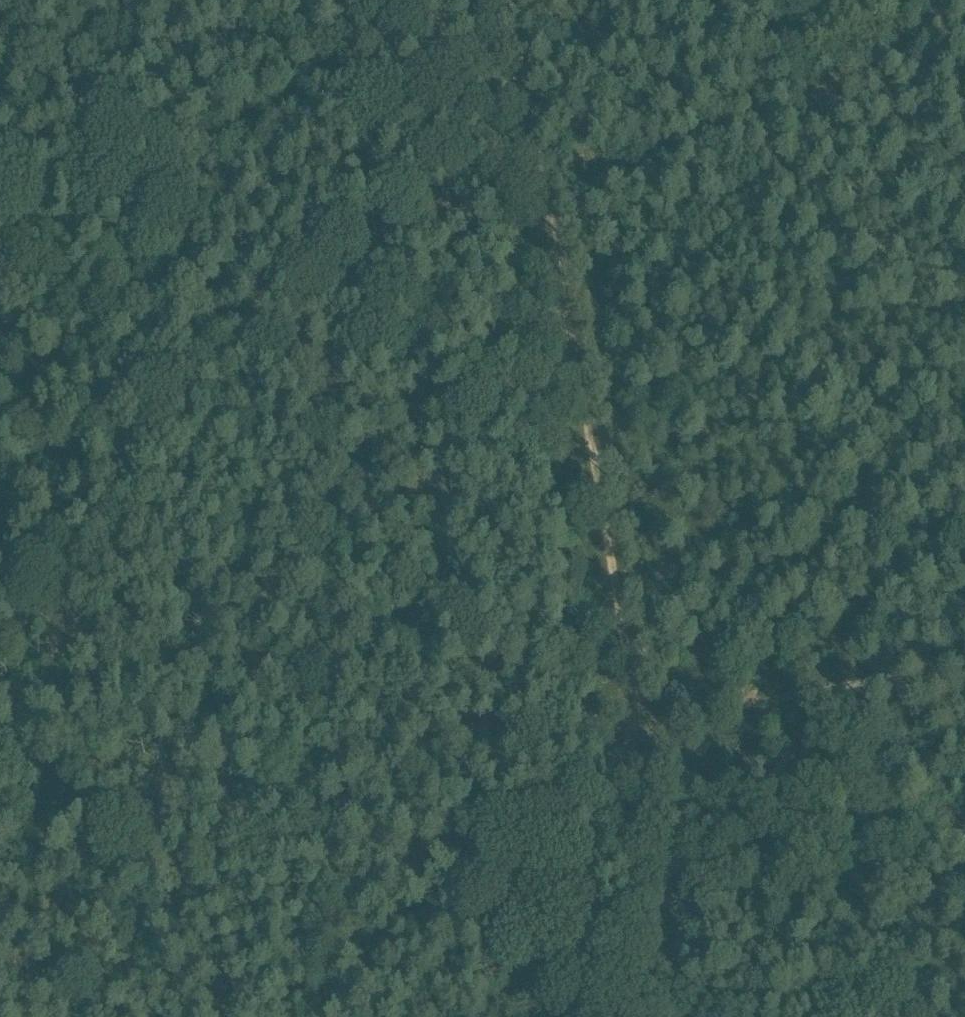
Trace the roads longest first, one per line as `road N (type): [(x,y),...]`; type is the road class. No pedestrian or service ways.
road 1 (track): [(508,0),(642,728)]
road 2 (track): [(964,92),(543,189)]
road 3 (track): [(642,728),(776,694),(964,662)]
road 4 (track): [(693,1016),(642,728)]

